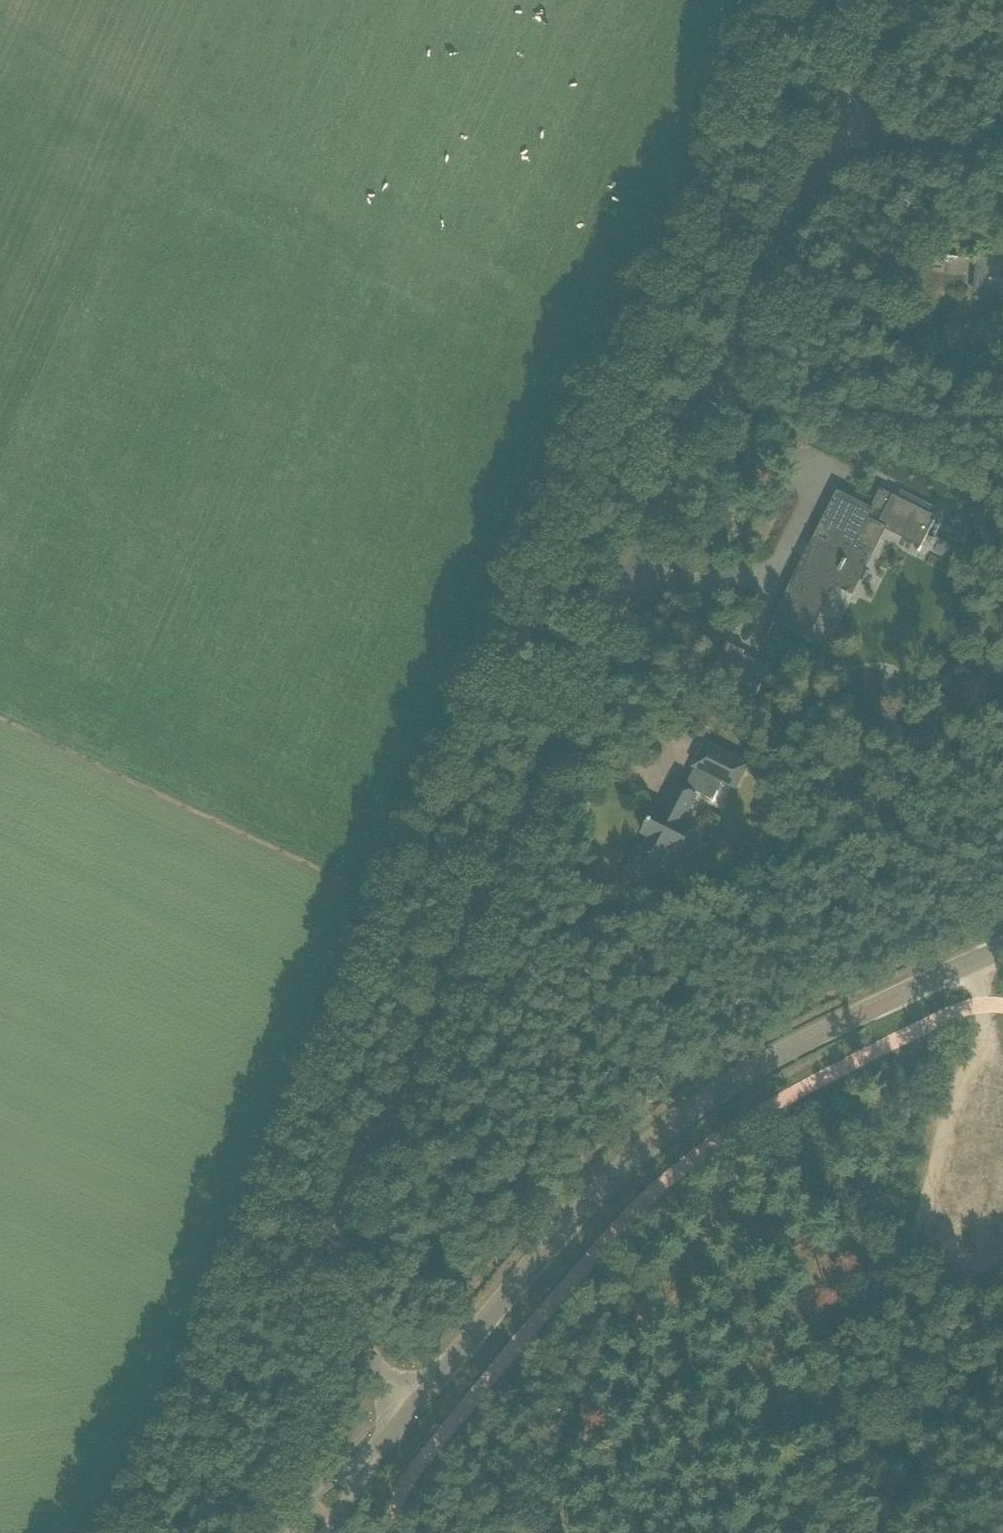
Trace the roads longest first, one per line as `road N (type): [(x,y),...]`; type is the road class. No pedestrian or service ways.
road 1 (unclassified): [(407,1416),(345,1310),(337,1265),(342,1217),(894,0)]
road 2 (tertiary): [(407,1416),(550,1247),(678,1120),(782,1053),(1002,945)]
road 3 (track): [(757,1532),(881,1296),(933,1267)]
road 4 (track): [(186,1532),(288,1305),(321,1269),(337,1265)]
road 5 (track): [(983,1037),(921,1205),(933,1267),(1002,1286)]
road 6 (track): [(1002,1337),(891,1532)]

